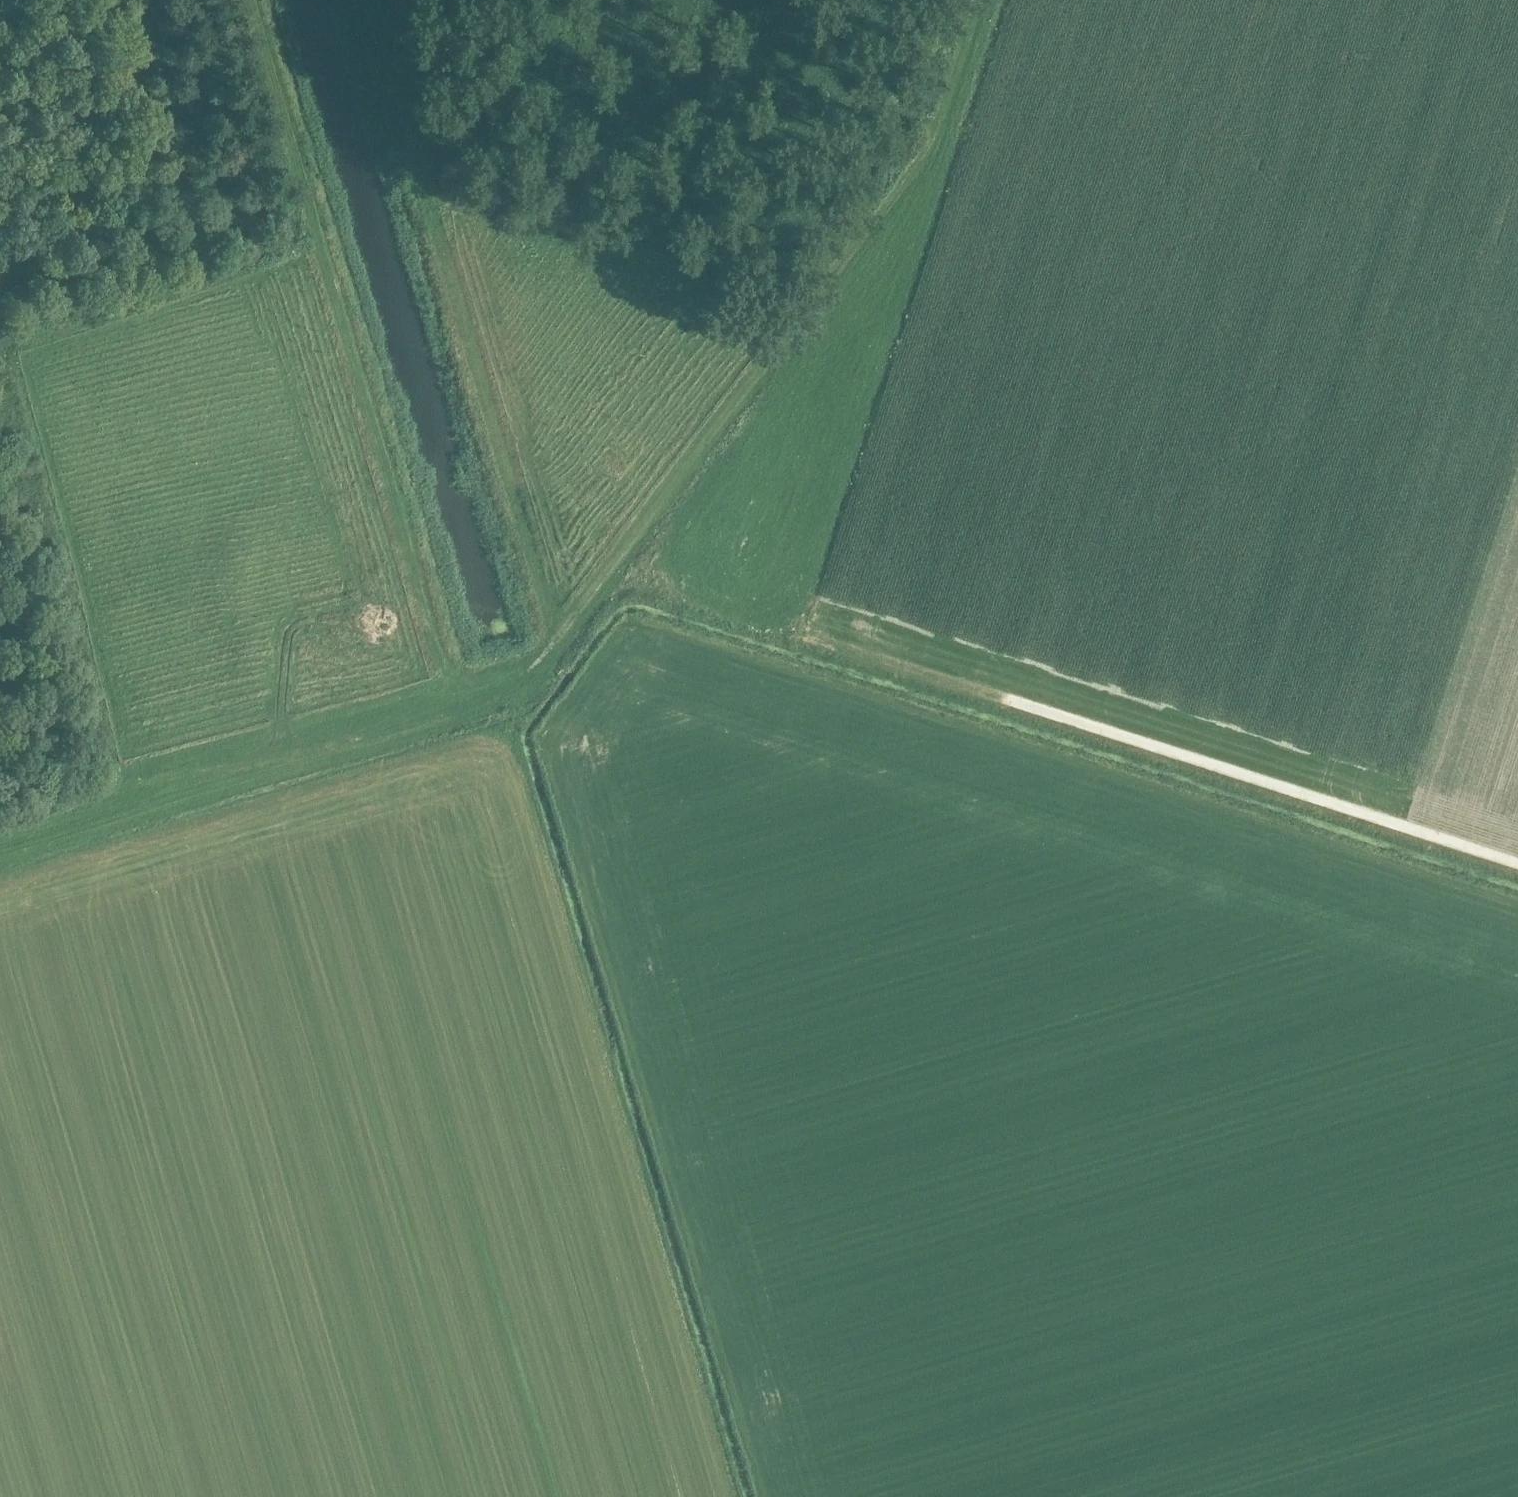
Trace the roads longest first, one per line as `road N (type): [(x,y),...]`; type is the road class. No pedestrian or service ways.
road 1 (track): [(255,0),(458,682),(538,649),(874,240),(952,92),(982,0)]
road 2 (track): [(458,682),(0,822)]

